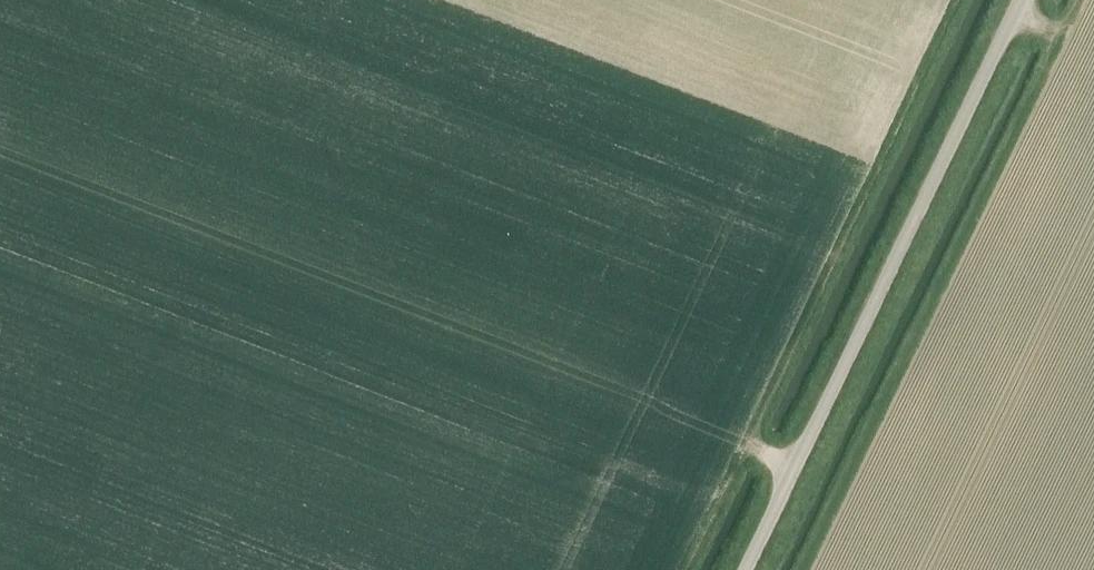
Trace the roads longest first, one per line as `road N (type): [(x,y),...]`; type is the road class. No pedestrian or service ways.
road 1 (unclassified): [(747,569),(1017,0)]

